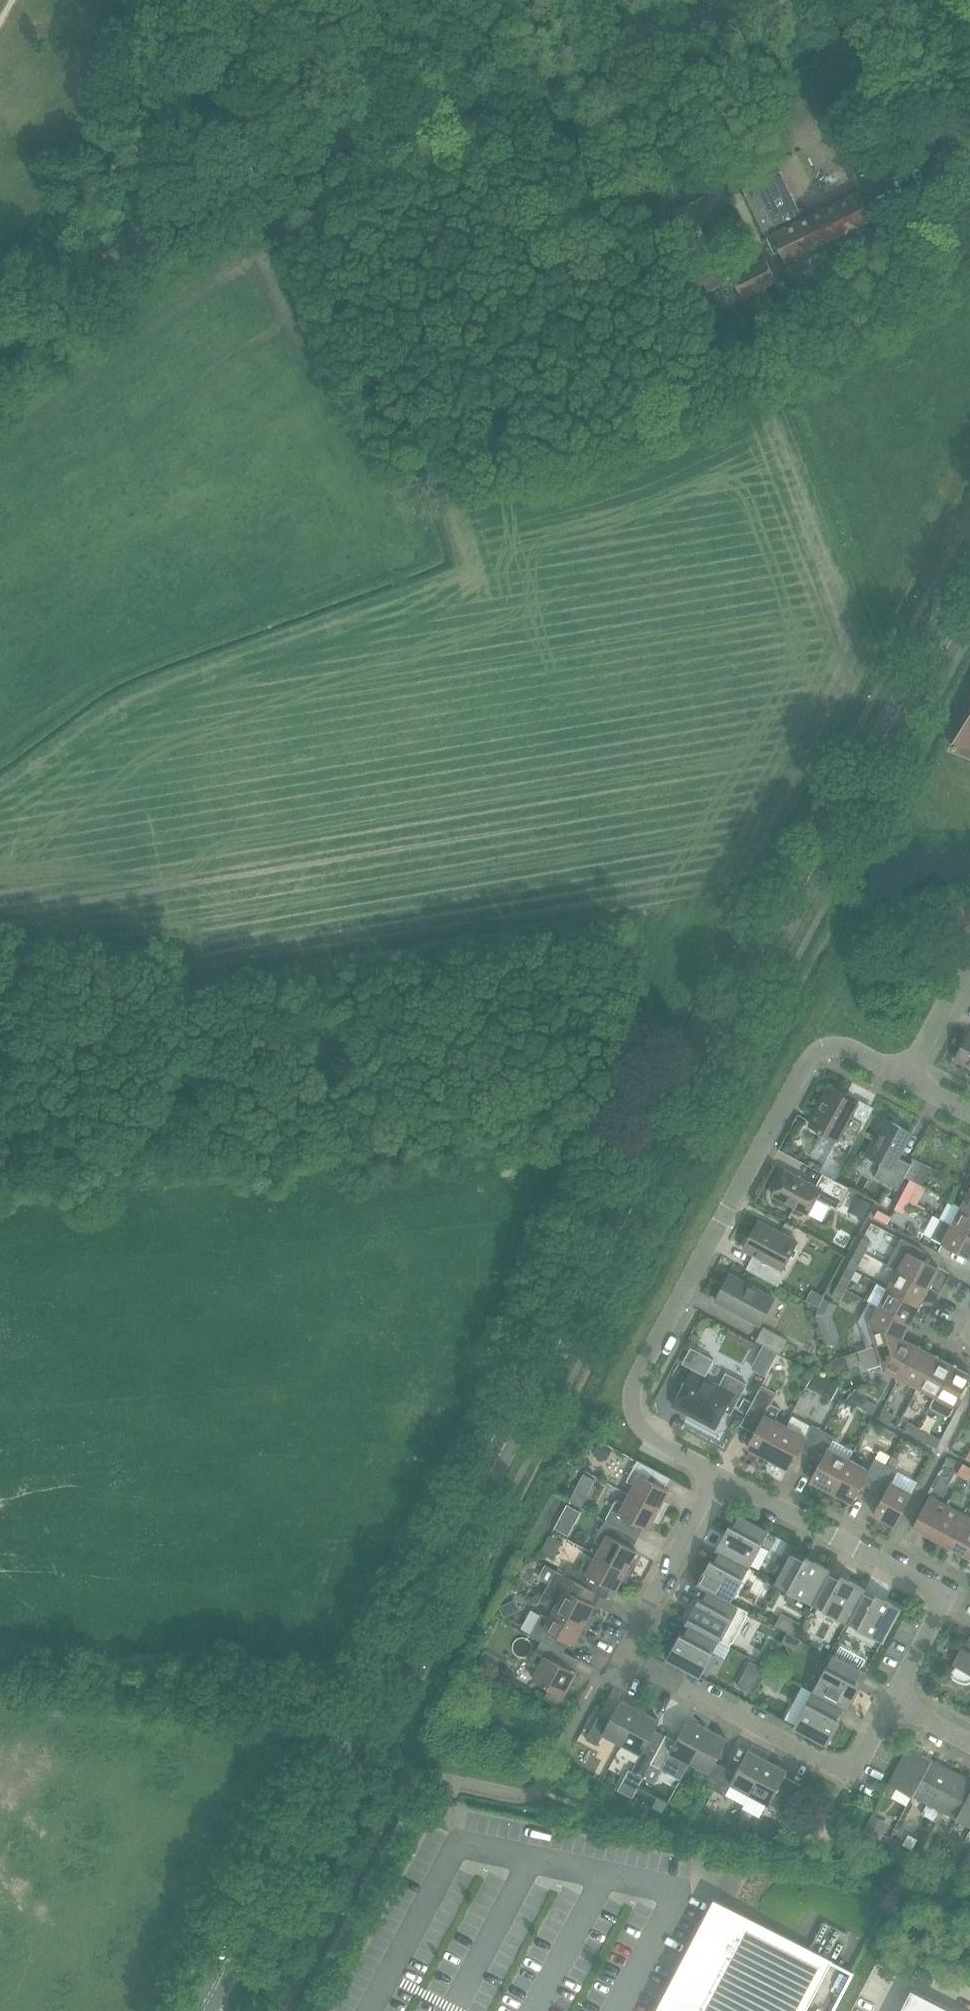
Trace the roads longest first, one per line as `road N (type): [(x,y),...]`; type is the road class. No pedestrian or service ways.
road 1 (secondary): [(204,2010),(969,573)]
road 2 (tertiary): [(0,345),(193,209),(260,175),(754,0)]
road 3 (residential): [(717,1477),(637,1427),(635,1383),(812,1058),(831,1049),(856,1052),(906,1080)]
road 4 (residential): [(889,1700),(857,1756),(834,1767),(618,1662),(717,1477)]
road 5 (residential): [(889,1700),(932,1615),(921,1590),(717,1477)]
road 6 (residential): [(906,1080),(969,967)]

